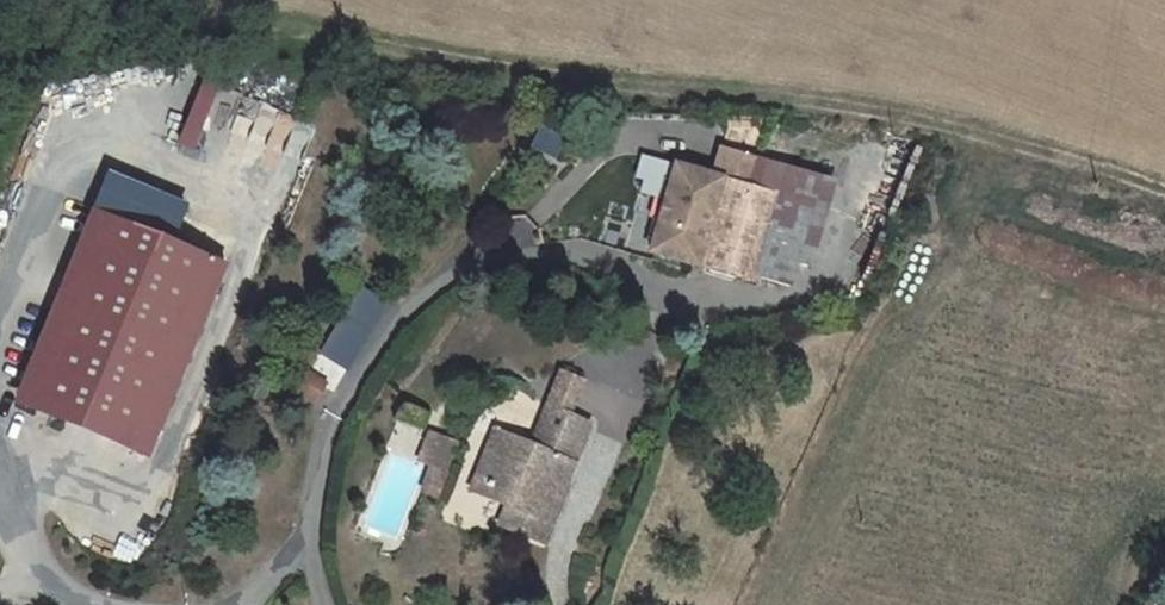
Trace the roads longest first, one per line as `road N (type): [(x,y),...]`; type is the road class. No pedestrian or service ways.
road 1 (track): [(225,22),(896,116),(1164,187)]

